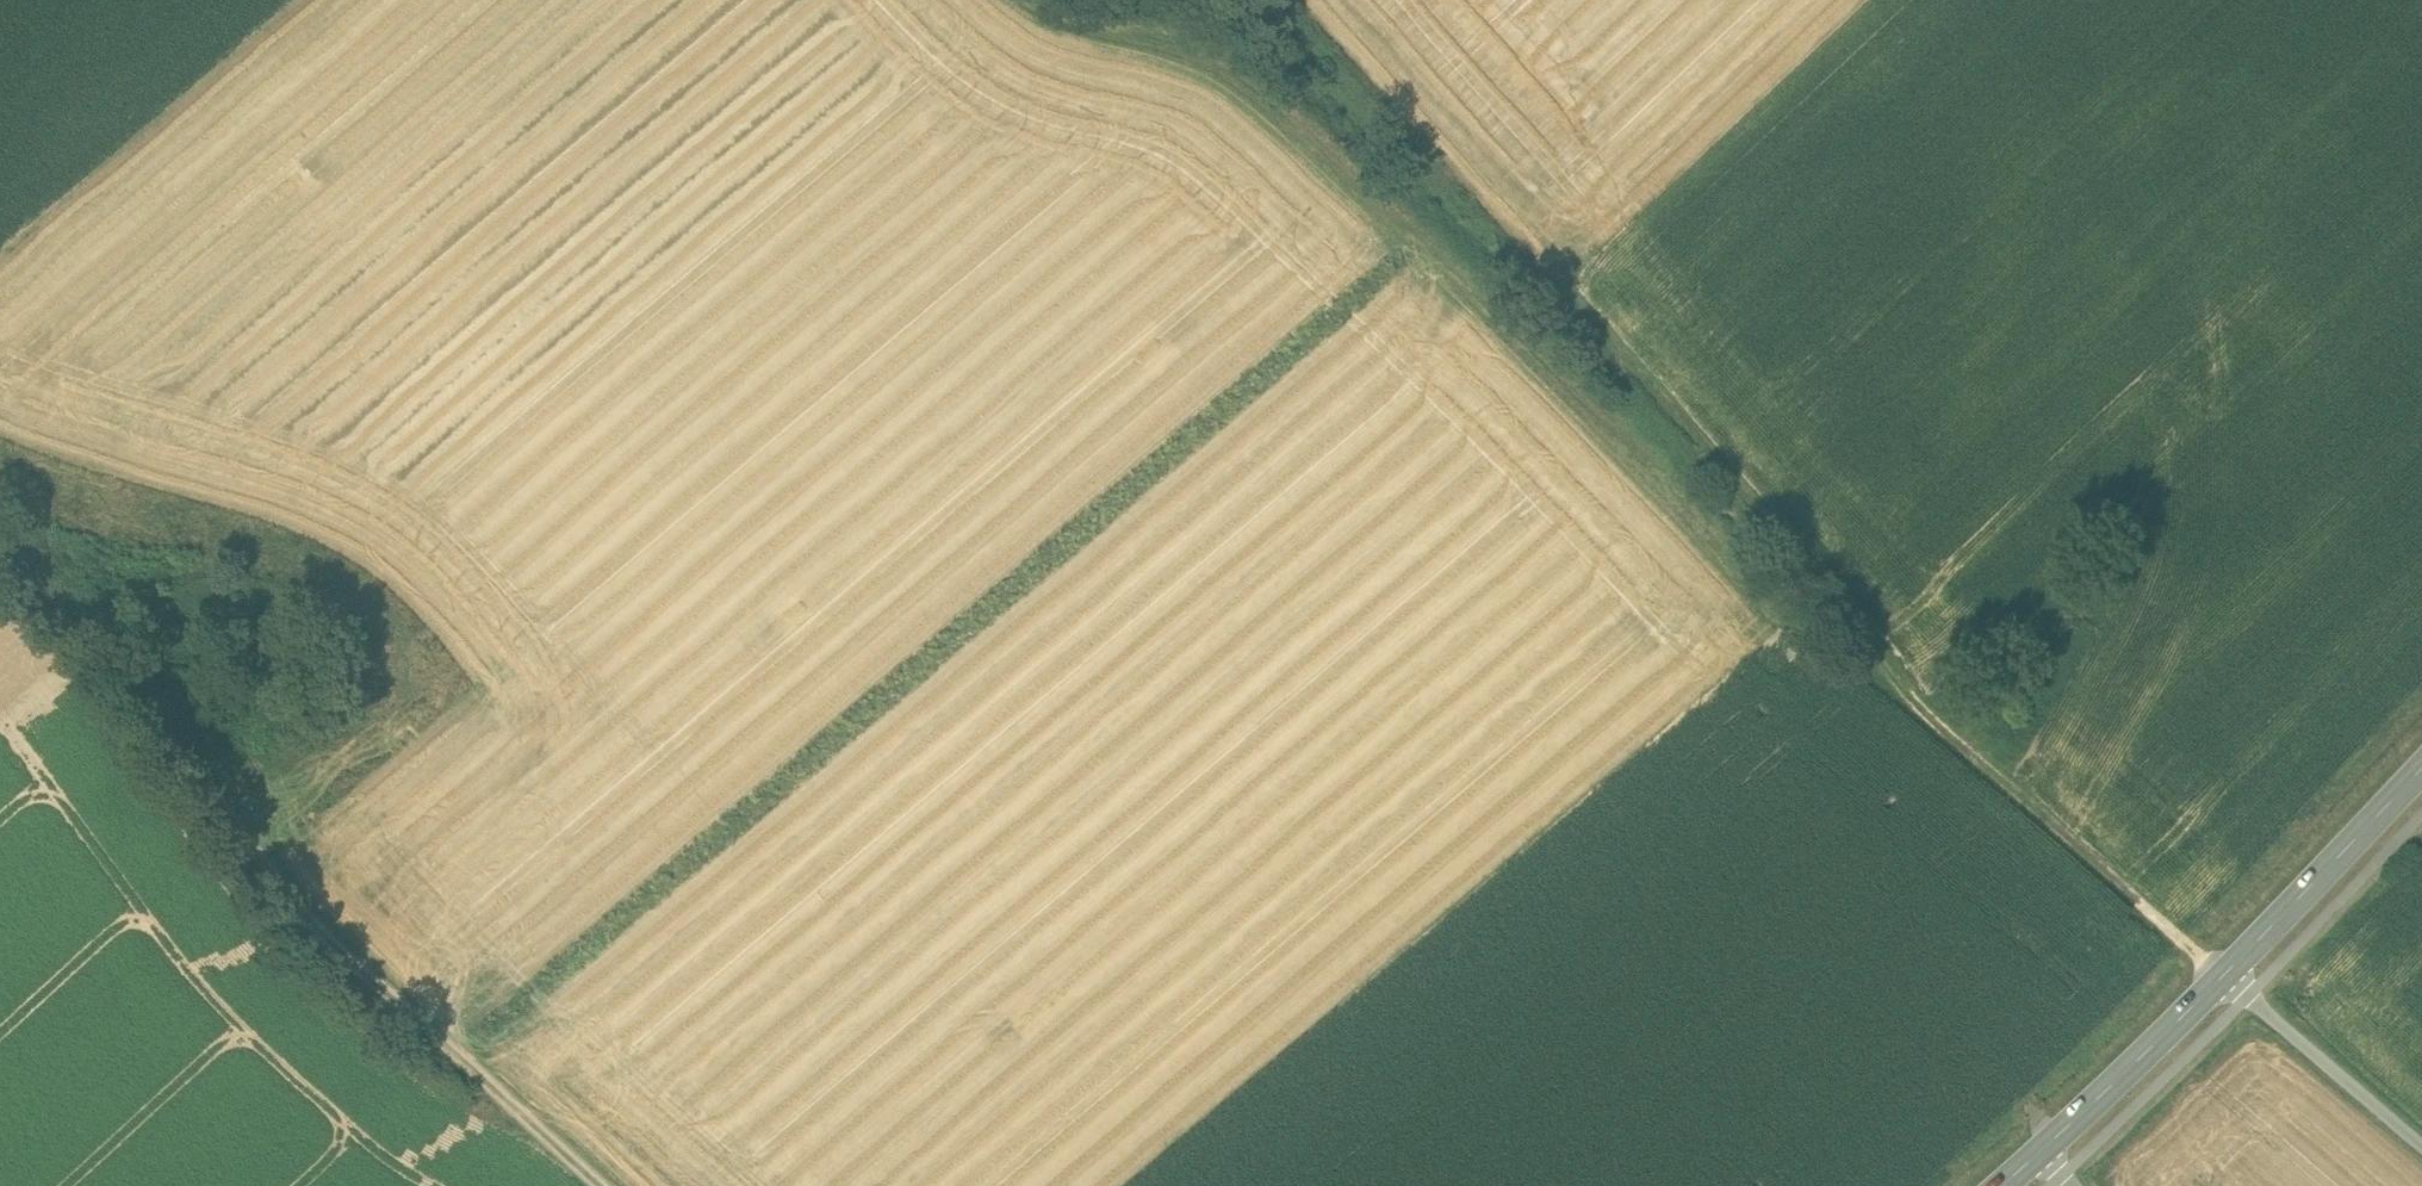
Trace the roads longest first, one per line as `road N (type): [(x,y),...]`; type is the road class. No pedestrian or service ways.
road 1 (track): [(1237,0),(1495,251),(1610,381),(1802,625),(1923,702)]
road 2 (track): [(1345,23),(1503,195),(1923,702)]
road 3 (track): [(1923,702),(2223,976)]
road 4 (secondary): [(2000,1185),(2223,976)]
road 5 (secondary): [(2223,976),(2421,768)]
road 6 (unclassified): [(2421,1141),(2223,976)]

